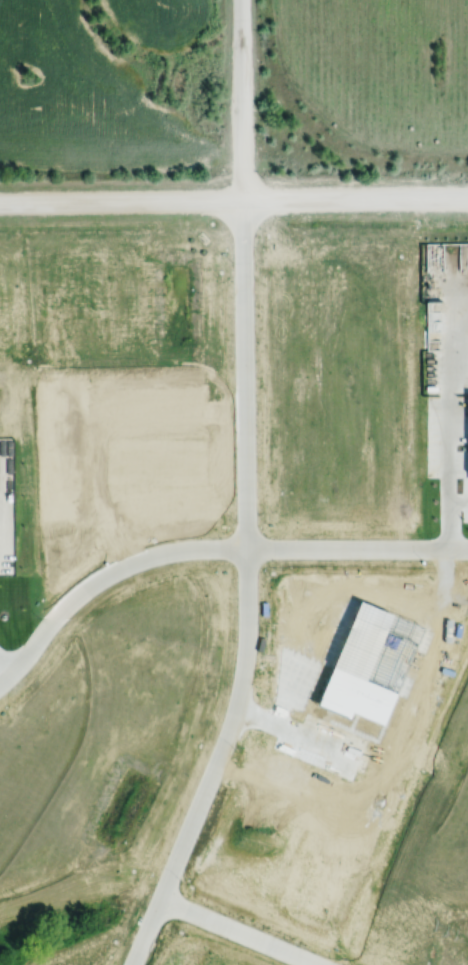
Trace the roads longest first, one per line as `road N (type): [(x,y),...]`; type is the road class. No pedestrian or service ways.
road 1 (residential): [(128,964),(240,678),(242,200)]
road 2 (residential): [(0,206),(467,197)]
road 3 (residential): [(244,544),(172,548),(118,563),(73,591),(0,679)]
road 4 (residential): [(244,544),(467,546)]
road 5 (residential): [(241,0),(242,200)]
road 6 (residential): [(157,895),(328,964)]

